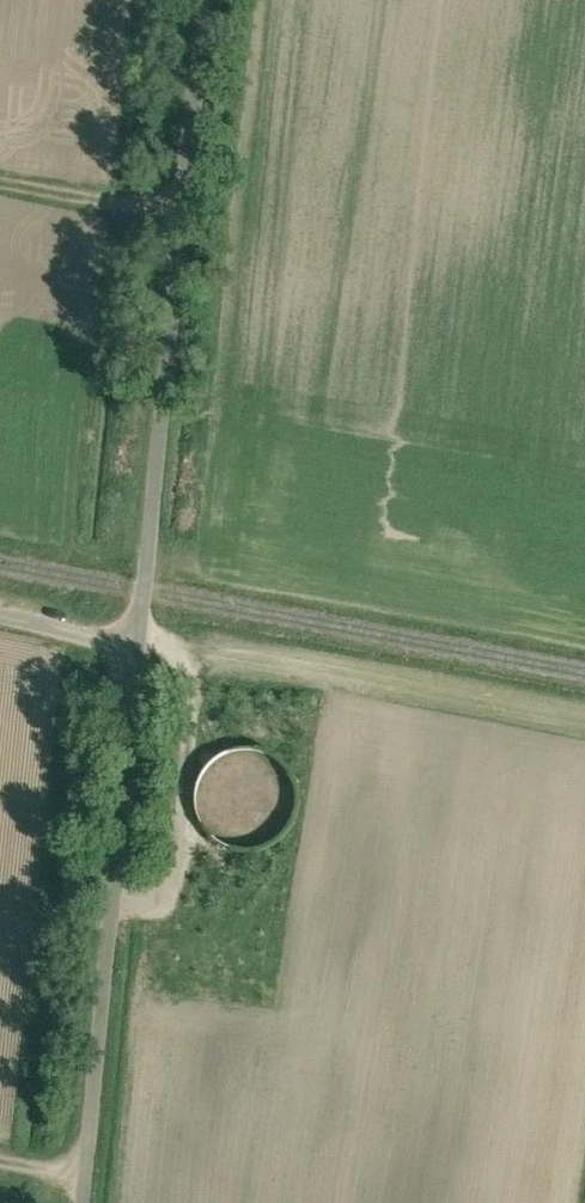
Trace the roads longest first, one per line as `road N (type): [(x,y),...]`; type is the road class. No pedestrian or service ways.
road 1 (unclassified): [(212,0),(144,630)]
road 2 (unclassified): [(144,630),(88,1202)]
road 3 (track): [(191,211),(0,178)]
road 4 (unclassified): [(0,603),(144,630)]

